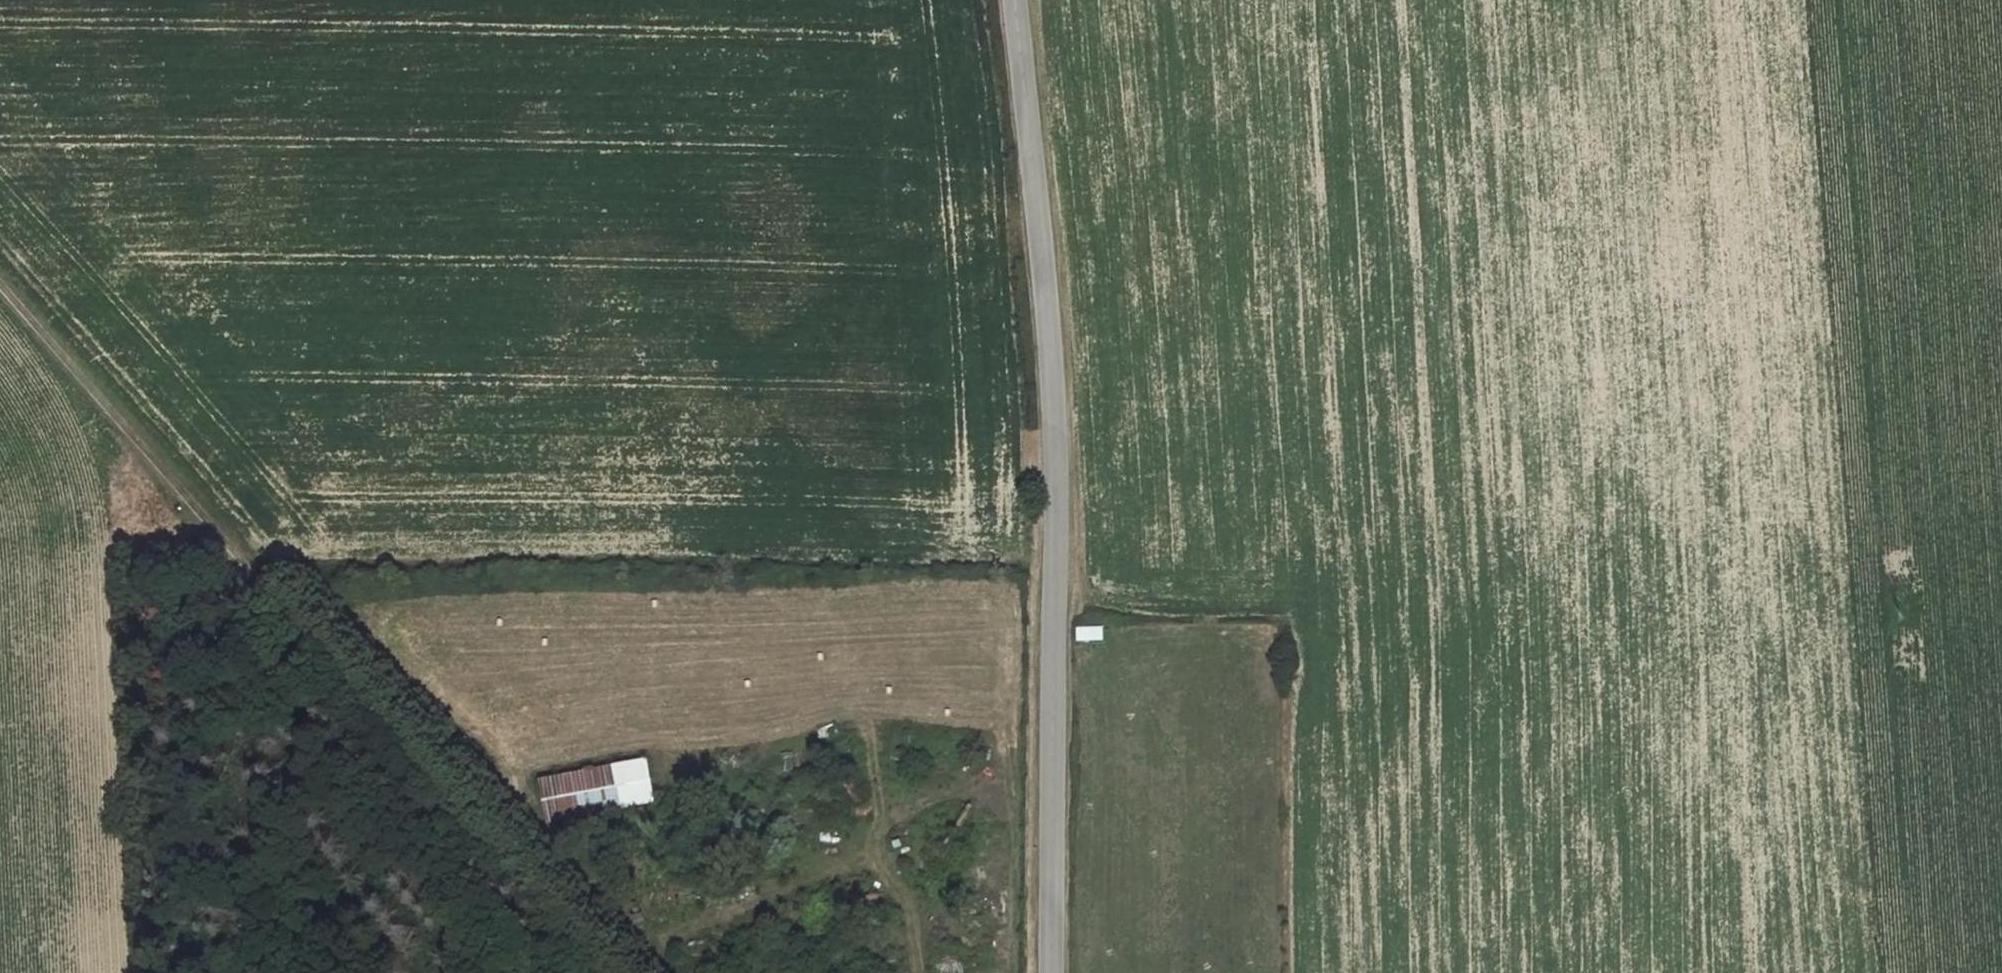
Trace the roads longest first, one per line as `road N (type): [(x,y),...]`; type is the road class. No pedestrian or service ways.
road 1 (unclassified): [(1011,0),(1057,456),(1054,972)]
road 2 (track): [(0,286),(605,972)]

